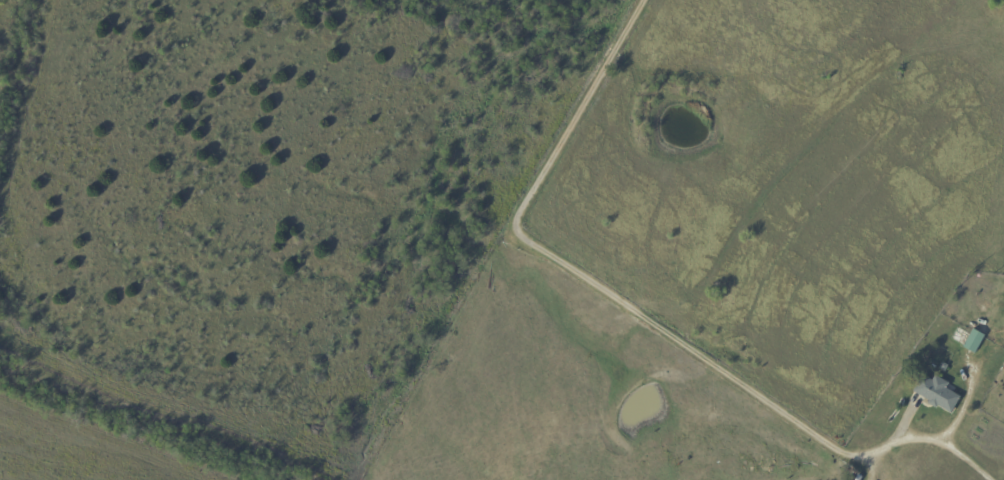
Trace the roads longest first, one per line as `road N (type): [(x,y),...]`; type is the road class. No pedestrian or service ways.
road 1 (track): [(642,0),(513,224),(525,240),(835,450),(856,456),(898,437),(936,439),(993,479)]

